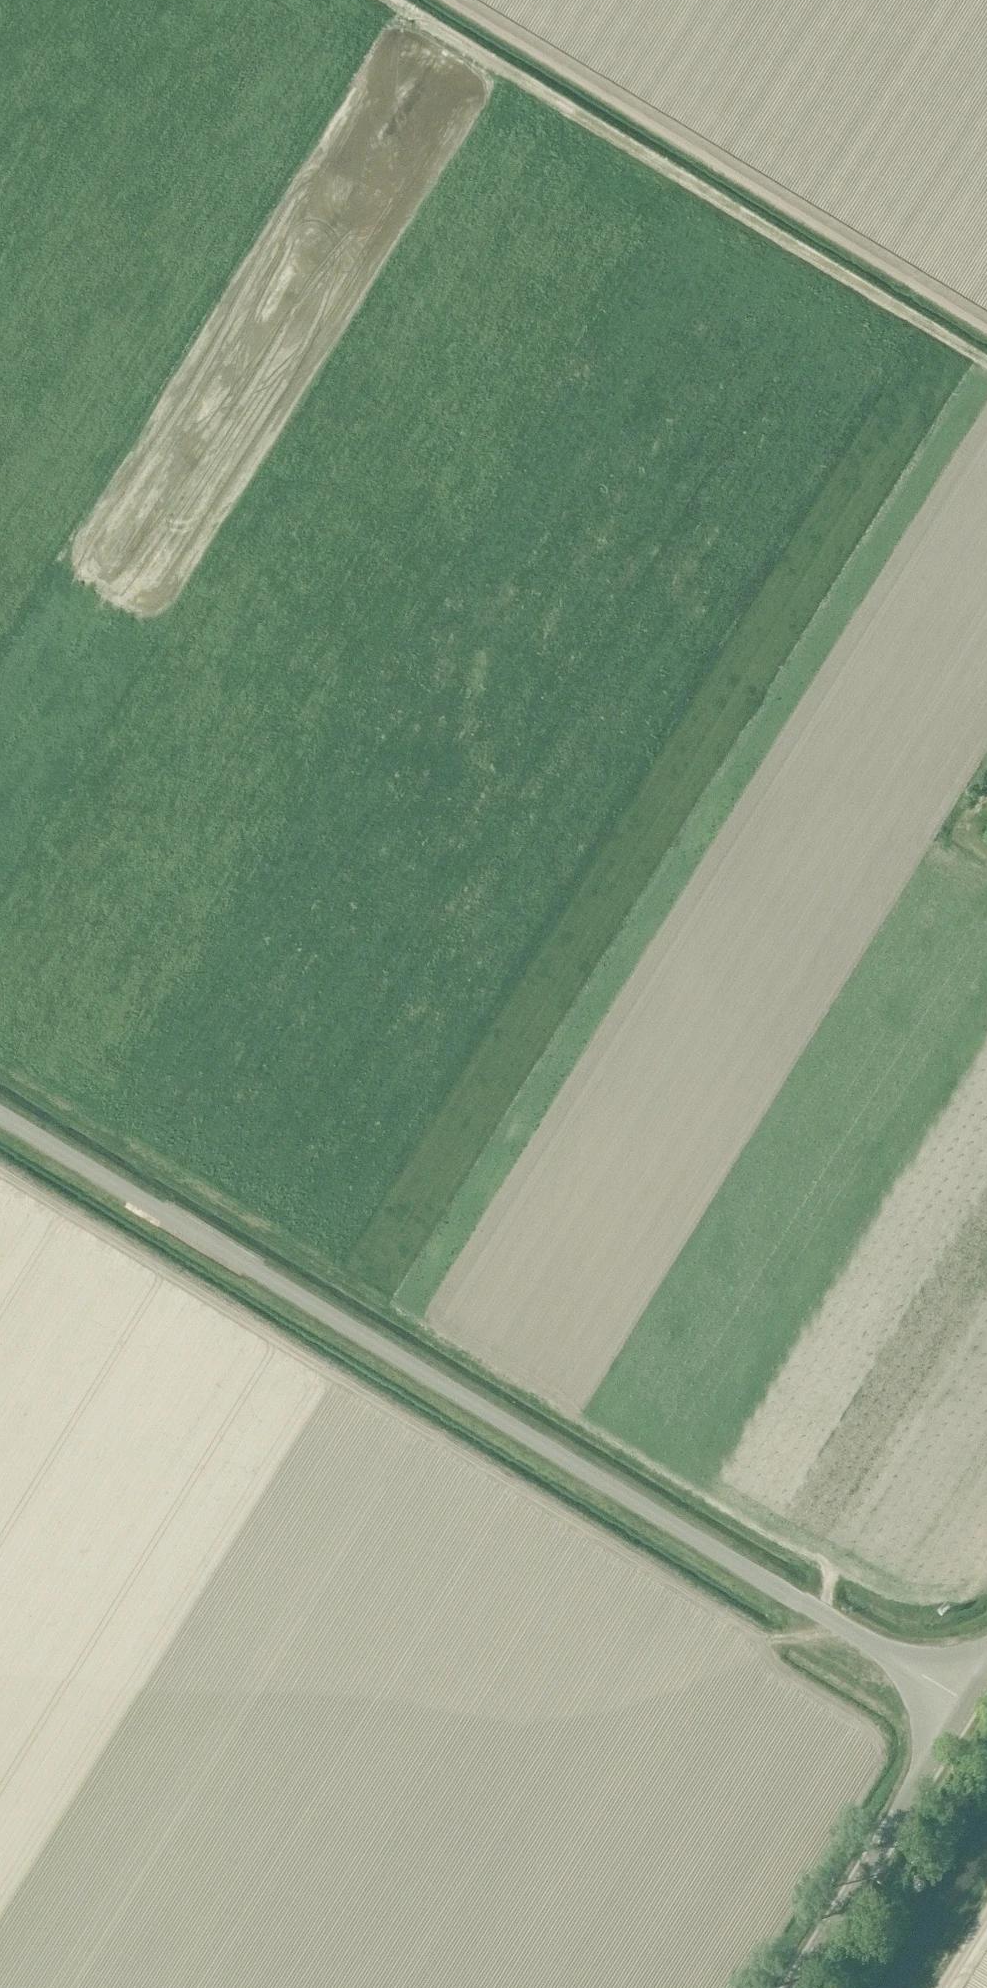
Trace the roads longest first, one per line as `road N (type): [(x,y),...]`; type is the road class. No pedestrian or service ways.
road 1 (unclassified): [(0,1114),(972,1707)]
road 2 (unclassified): [(798,1987),(972,1707)]

